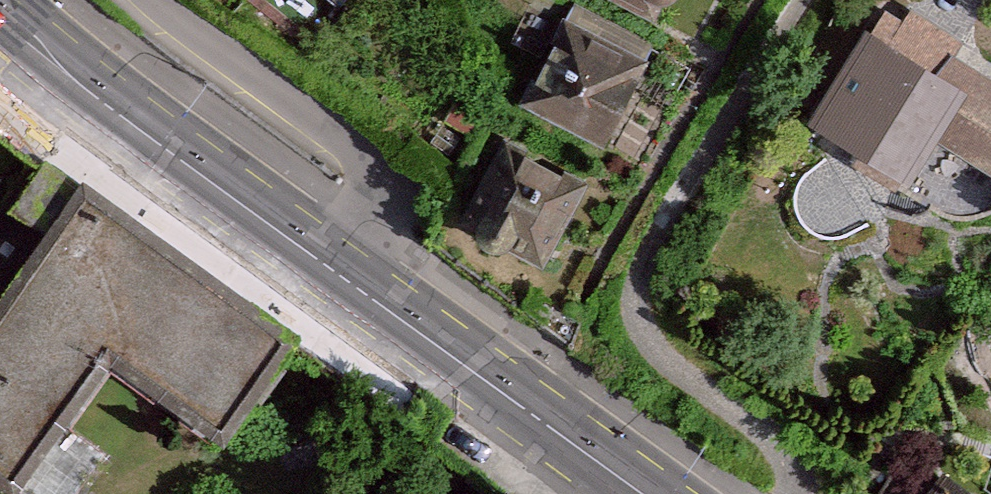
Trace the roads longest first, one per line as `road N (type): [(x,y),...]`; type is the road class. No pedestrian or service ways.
road 1 (primary): [(0,20),(336,274)]
road 2 (residential): [(336,274),(382,206),(379,168),(145,0)]
road 3 (primary): [(336,274),(640,493)]

